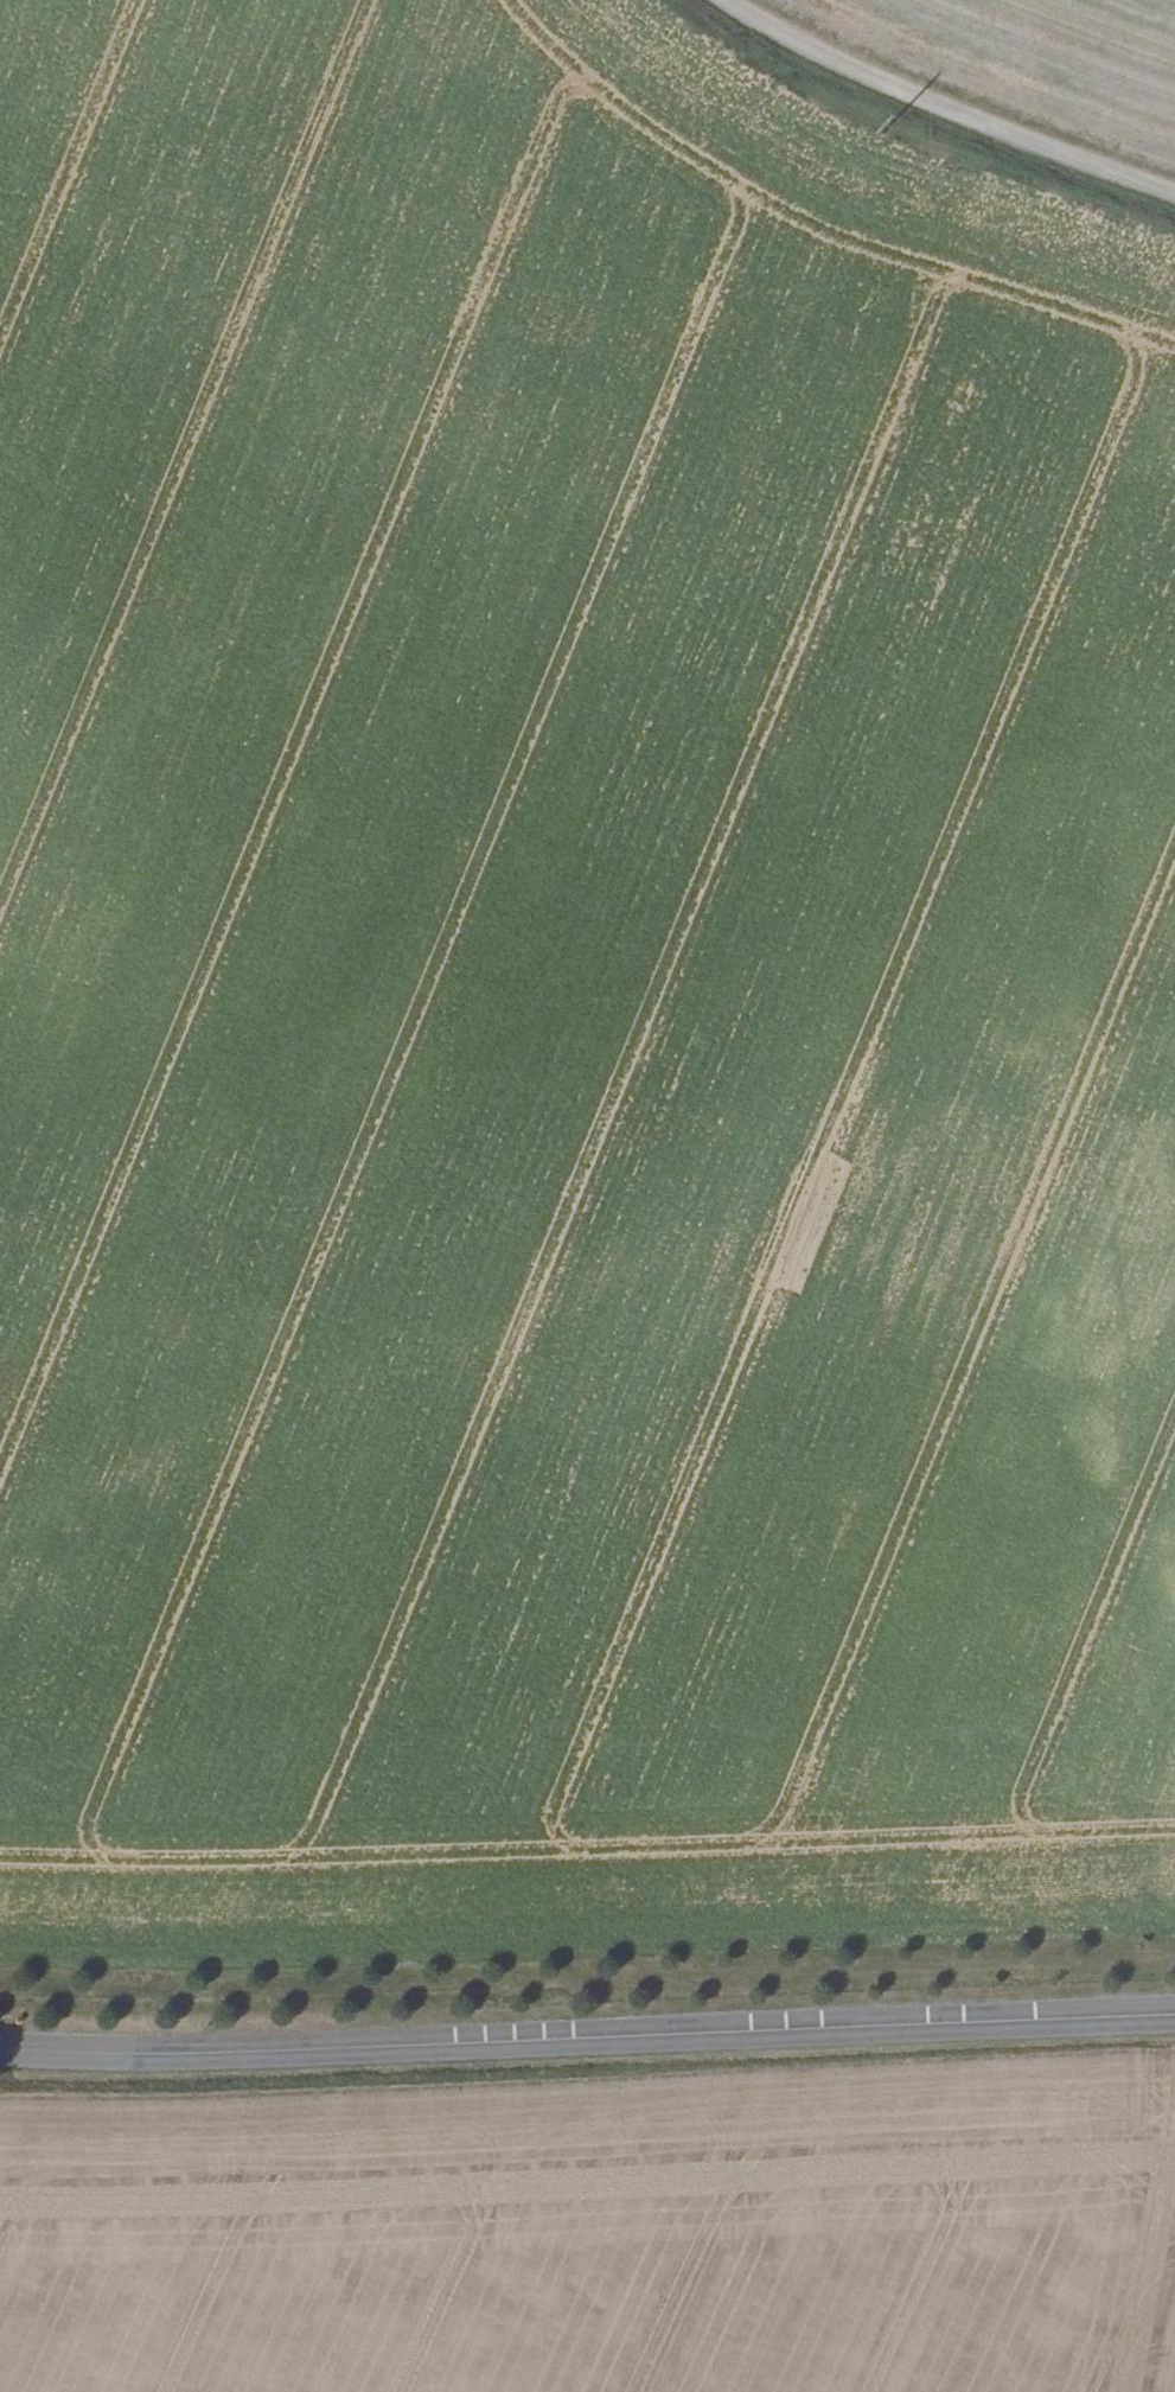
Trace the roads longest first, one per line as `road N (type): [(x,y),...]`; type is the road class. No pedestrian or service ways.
road 1 (tertiary): [(1174,2009),(137,2051),(0,2047)]
road 2 (track): [(1174,180),(824,50),(741,0)]

